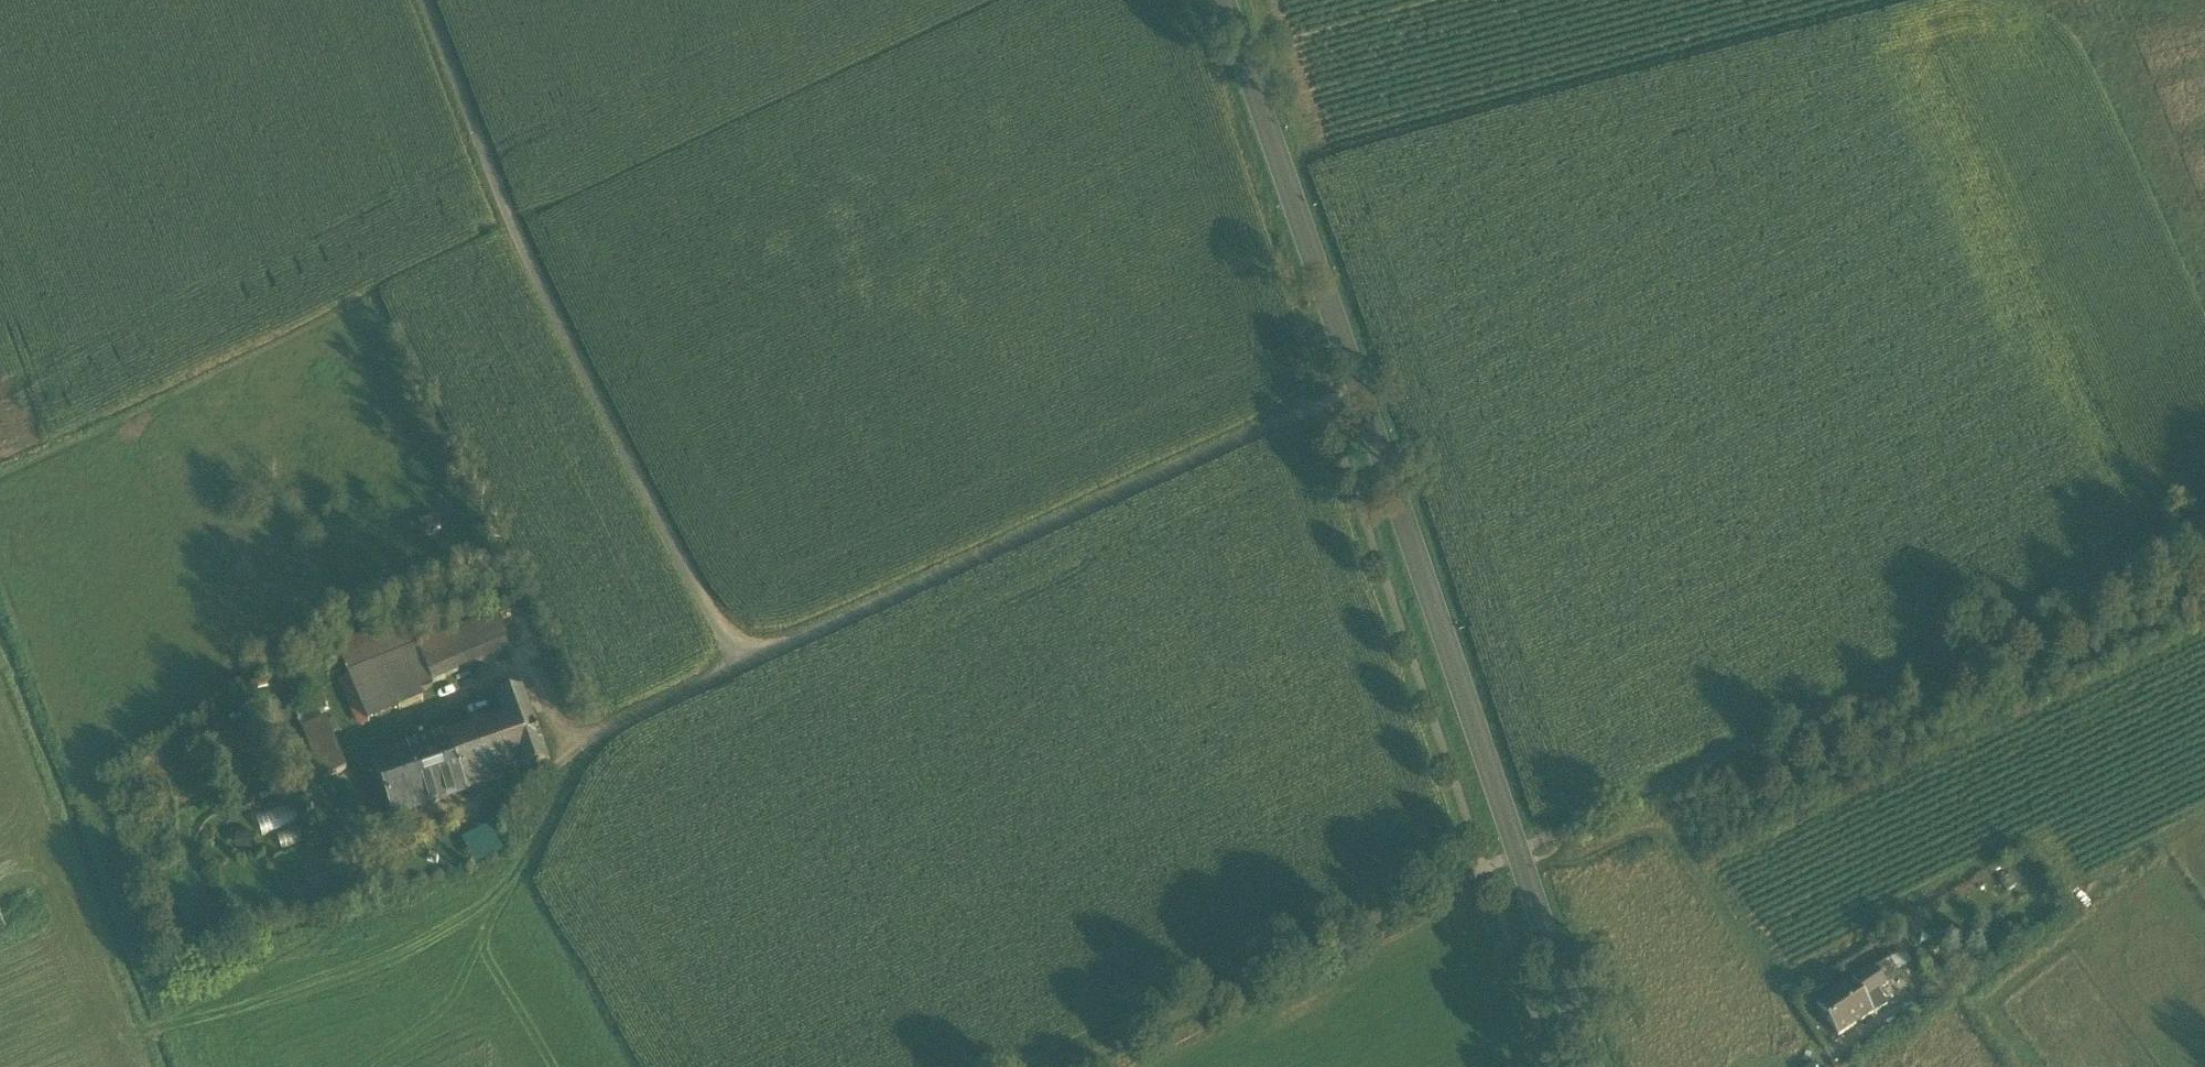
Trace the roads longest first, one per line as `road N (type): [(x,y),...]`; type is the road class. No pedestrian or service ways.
road 1 (residential): [(426,0),(516,240),(739,666),(1361,386)]
road 2 (secondary): [(1592,1066),(1361,386)]
road 3 (secondary): [(1361,386),(1229,0)]

